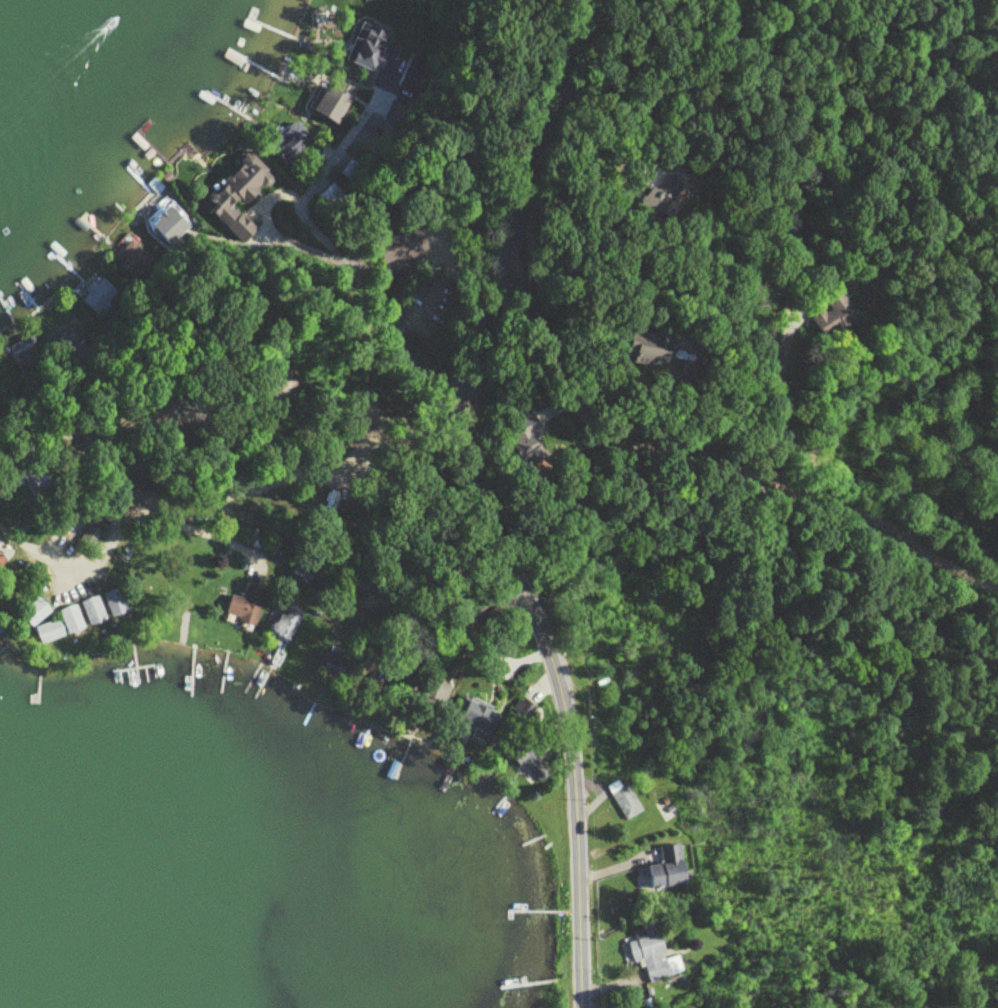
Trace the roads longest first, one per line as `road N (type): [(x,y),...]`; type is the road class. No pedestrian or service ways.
road 1 (residential): [(583,1007),(578,774),(564,691),(482,508),(465,445),(464,384),(526,188),(601,0)]
road 2 (residential): [(464,384),(872,513),(997,585)]
road 3 (residential): [(464,384),(438,379),(403,347),(392,270),(364,230),(226,349),(96,410)]
road 4 (residential): [(0,528),(30,548),(46,548),(69,521),(109,500),(214,491),(465,428)]
road 5 (residential): [(417,31),(329,160),(351,237)]
road 6 (residential): [(519,582),(452,606),(408,597),(376,579),(345,546)]

